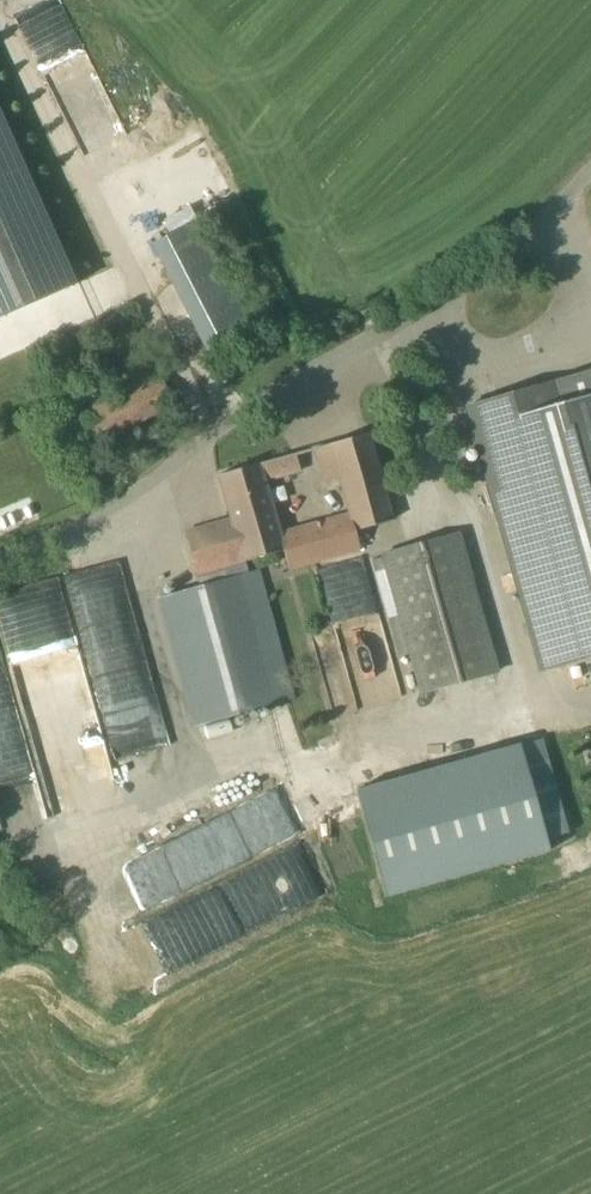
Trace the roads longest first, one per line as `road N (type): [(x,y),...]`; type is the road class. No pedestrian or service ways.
road 1 (unclassified): [(0,577),(189,468),(319,366),(505,264),(590,174)]
road 2 (track): [(216,446),(0,0)]

